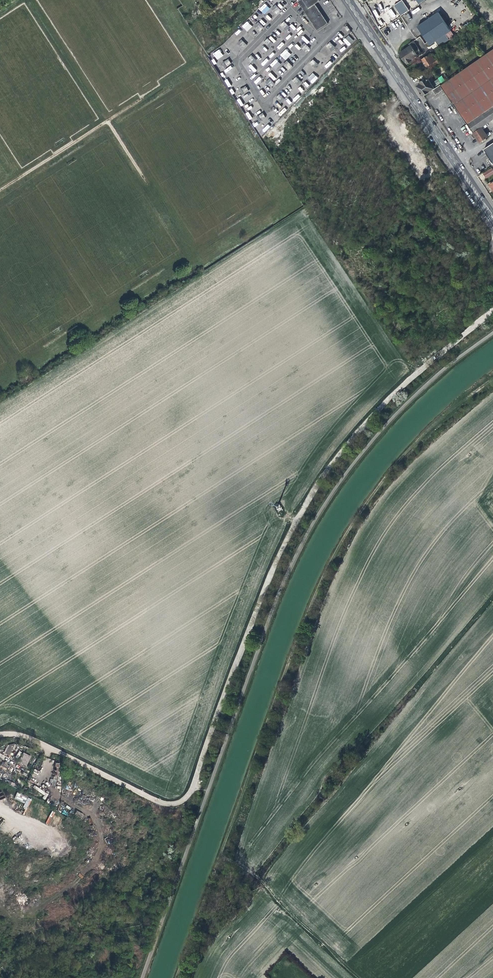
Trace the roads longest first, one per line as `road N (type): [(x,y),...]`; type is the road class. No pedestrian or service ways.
road 1 (track): [(0,740),(16,733),(167,805),(191,795),(271,573),(315,491),(411,379),(492,309)]
road 2 (track): [(265,880),(492,595)]
road 3 (secondary): [(492,217),(346,0)]
road 4 (track): [(265,880),(359,977)]

